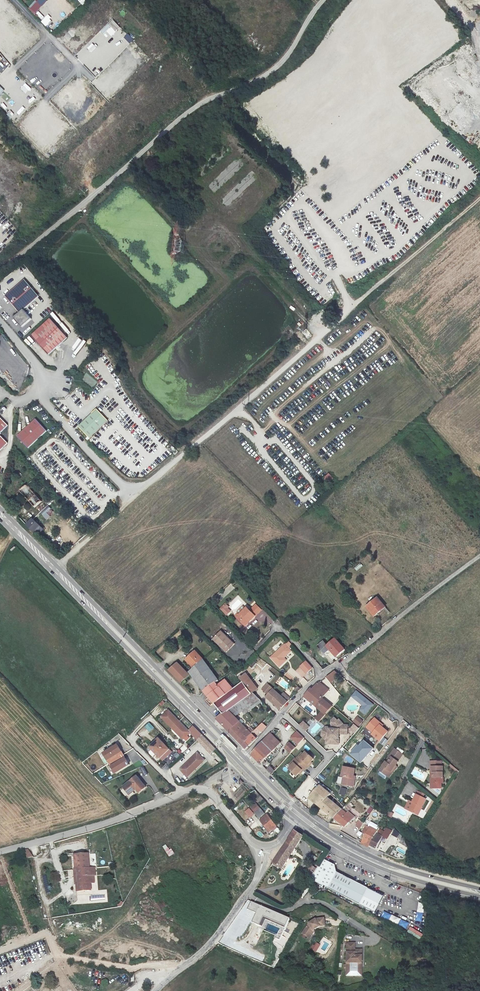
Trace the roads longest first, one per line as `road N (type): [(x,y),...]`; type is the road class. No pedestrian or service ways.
road 1 (unclassified): [(479,198),(131,498),(40,398),(49,382),(0,325)]
road 2 (unclassified): [(324,0),(281,63),(199,104),(0,271)]
road 3 (primary): [(239,759),(0,514)]
road 4 (residential): [(0,853),(198,789),(263,848)]
road 5 (primary): [(479,893),(359,855),(299,815)]
road 6 (unclassified): [(479,556),(323,674)]
road 7 (unclassified): [(263,848),(259,874),(225,925),(156,990)]

